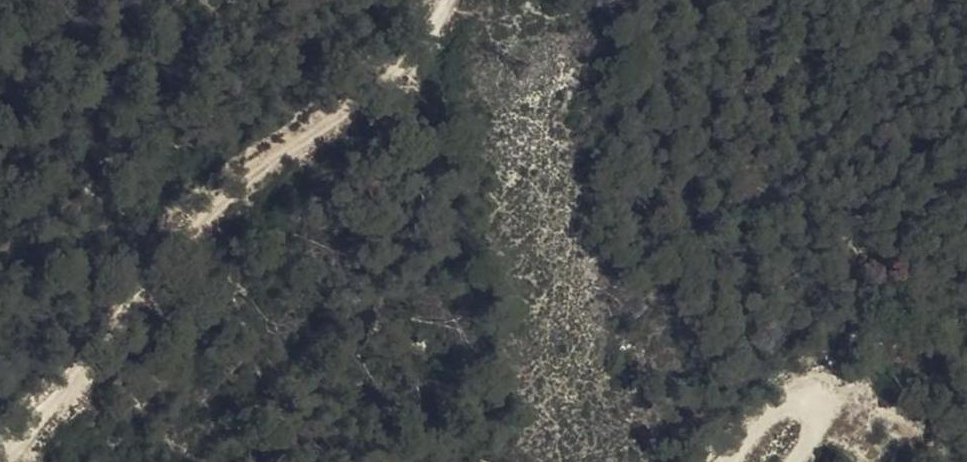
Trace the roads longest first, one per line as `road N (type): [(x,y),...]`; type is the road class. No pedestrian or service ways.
road 1 (track): [(0,451),(21,439),(208,213),(336,102),(392,70),(428,35),(447,0)]
road 2 (track): [(798,461),(819,426),(804,403),(770,415),(731,461)]

